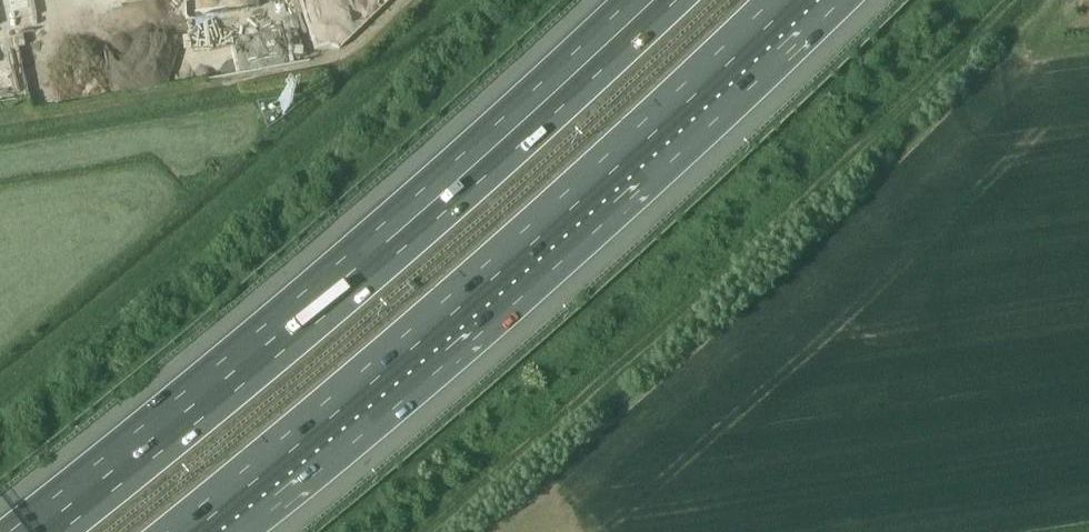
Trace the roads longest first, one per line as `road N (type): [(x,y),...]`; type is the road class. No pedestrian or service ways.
road 1 (motorway): [(653,0),(239,371),(39,531)]
road 2 (motorway): [(191,531),(388,372),(793,0)]

